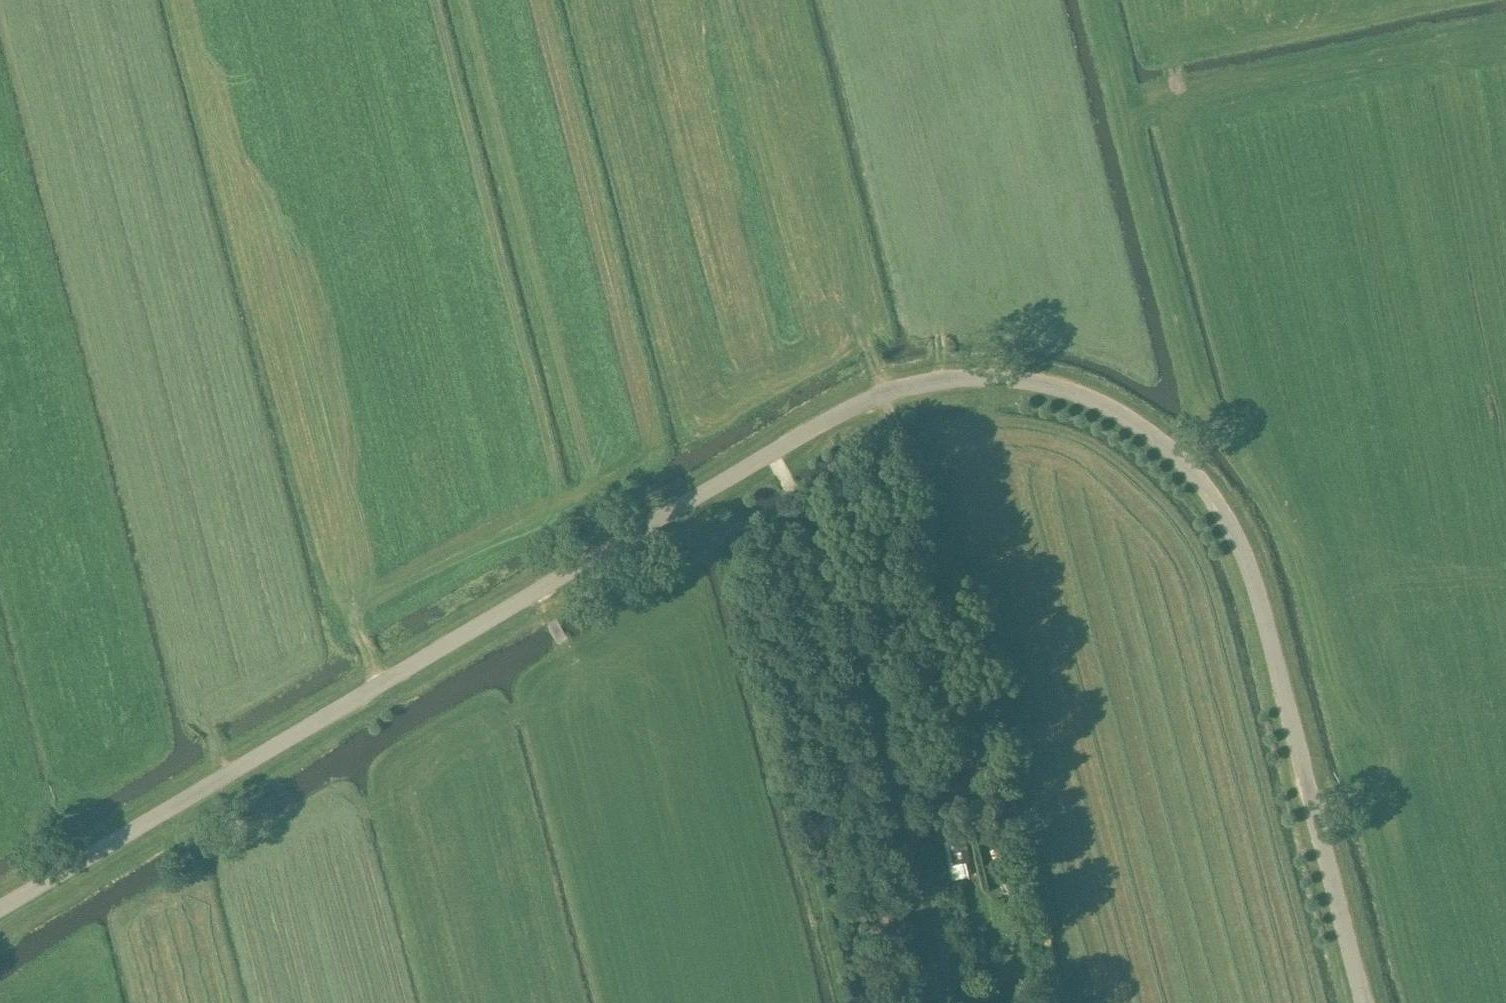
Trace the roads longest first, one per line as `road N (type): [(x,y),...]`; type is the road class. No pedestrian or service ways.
road 1 (unclassified): [(1360,1002),(1260,605),(1242,545),(1211,493),(1140,427),(1091,398),(986,375),(931,381),(827,419),(0,909)]

